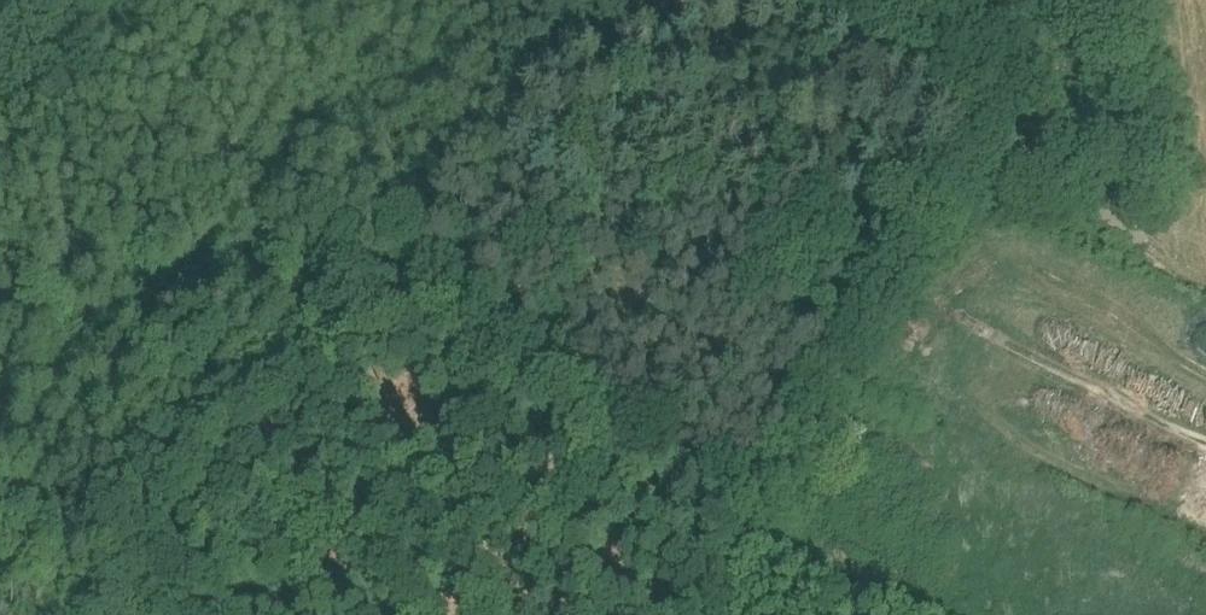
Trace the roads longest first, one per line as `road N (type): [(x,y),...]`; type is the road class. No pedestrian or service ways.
road 1 (track): [(917,614),(760,541),(791,497)]

